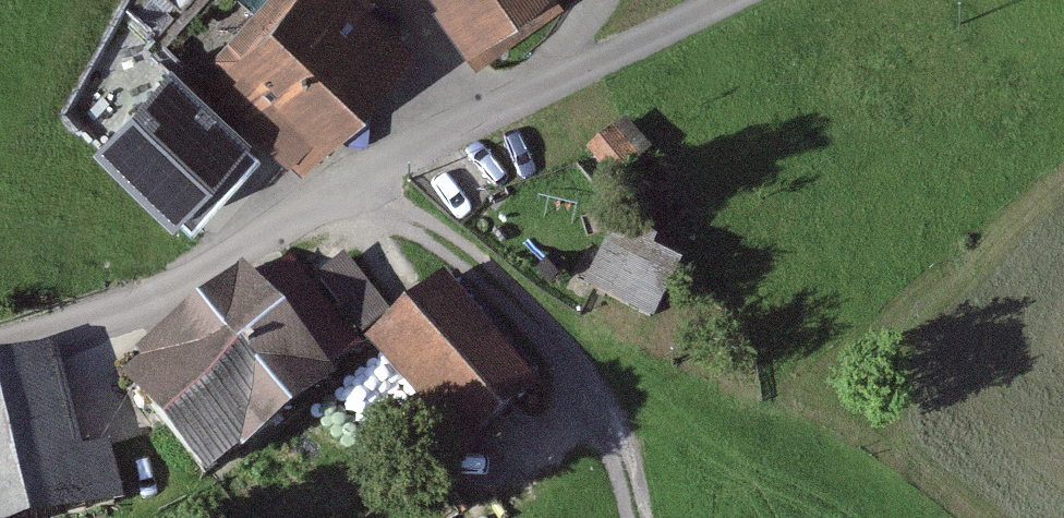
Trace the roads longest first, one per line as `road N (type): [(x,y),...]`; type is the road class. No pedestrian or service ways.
road 1 (unclassified): [(700,0),(474,101),(301,235),(0,334)]
road 2 (track): [(374,176),(631,410),(651,517)]

